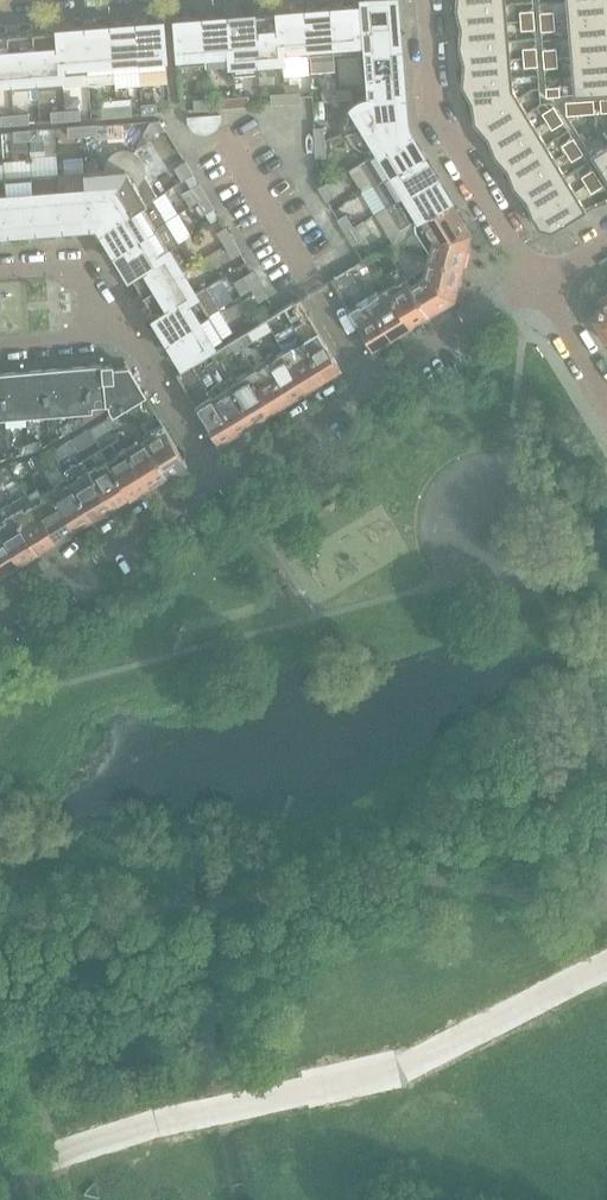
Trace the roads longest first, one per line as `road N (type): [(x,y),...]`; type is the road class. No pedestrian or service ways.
road 1 (residential): [(425,0),(435,113),(538,281)]
road 2 (residential): [(0,611),(215,478)]
road 3 (residential): [(371,381),(538,281)]
road 4 (residential): [(215,478),(371,381)]
road 5 (residential): [(215,478),(127,335)]
road 6 (residential): [(127,335),(75,266),(0,272)]
road 7 (residential): [(538,281),(606,397)]
road 8 (residential): [(0,345),(127,335)]

